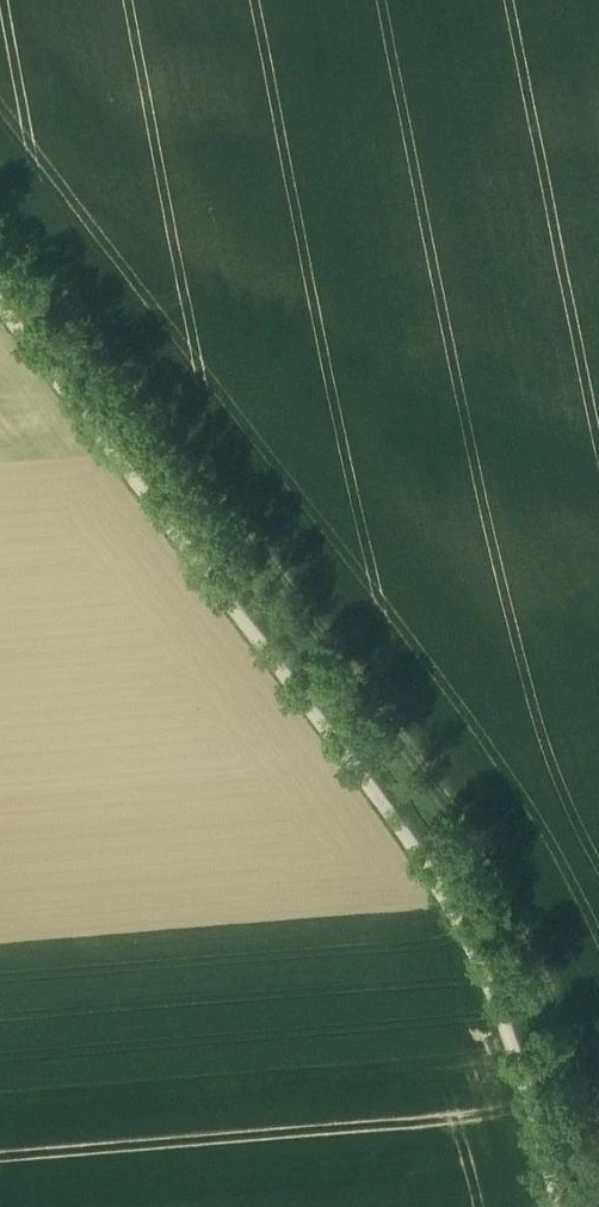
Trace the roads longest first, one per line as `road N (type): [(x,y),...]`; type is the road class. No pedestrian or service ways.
road 1 (track): [(598,1182),(552,1024),(495,894),(357,691),(0,237)]
road 2 (track): [(0,327),(453,919),(552,1206)]

